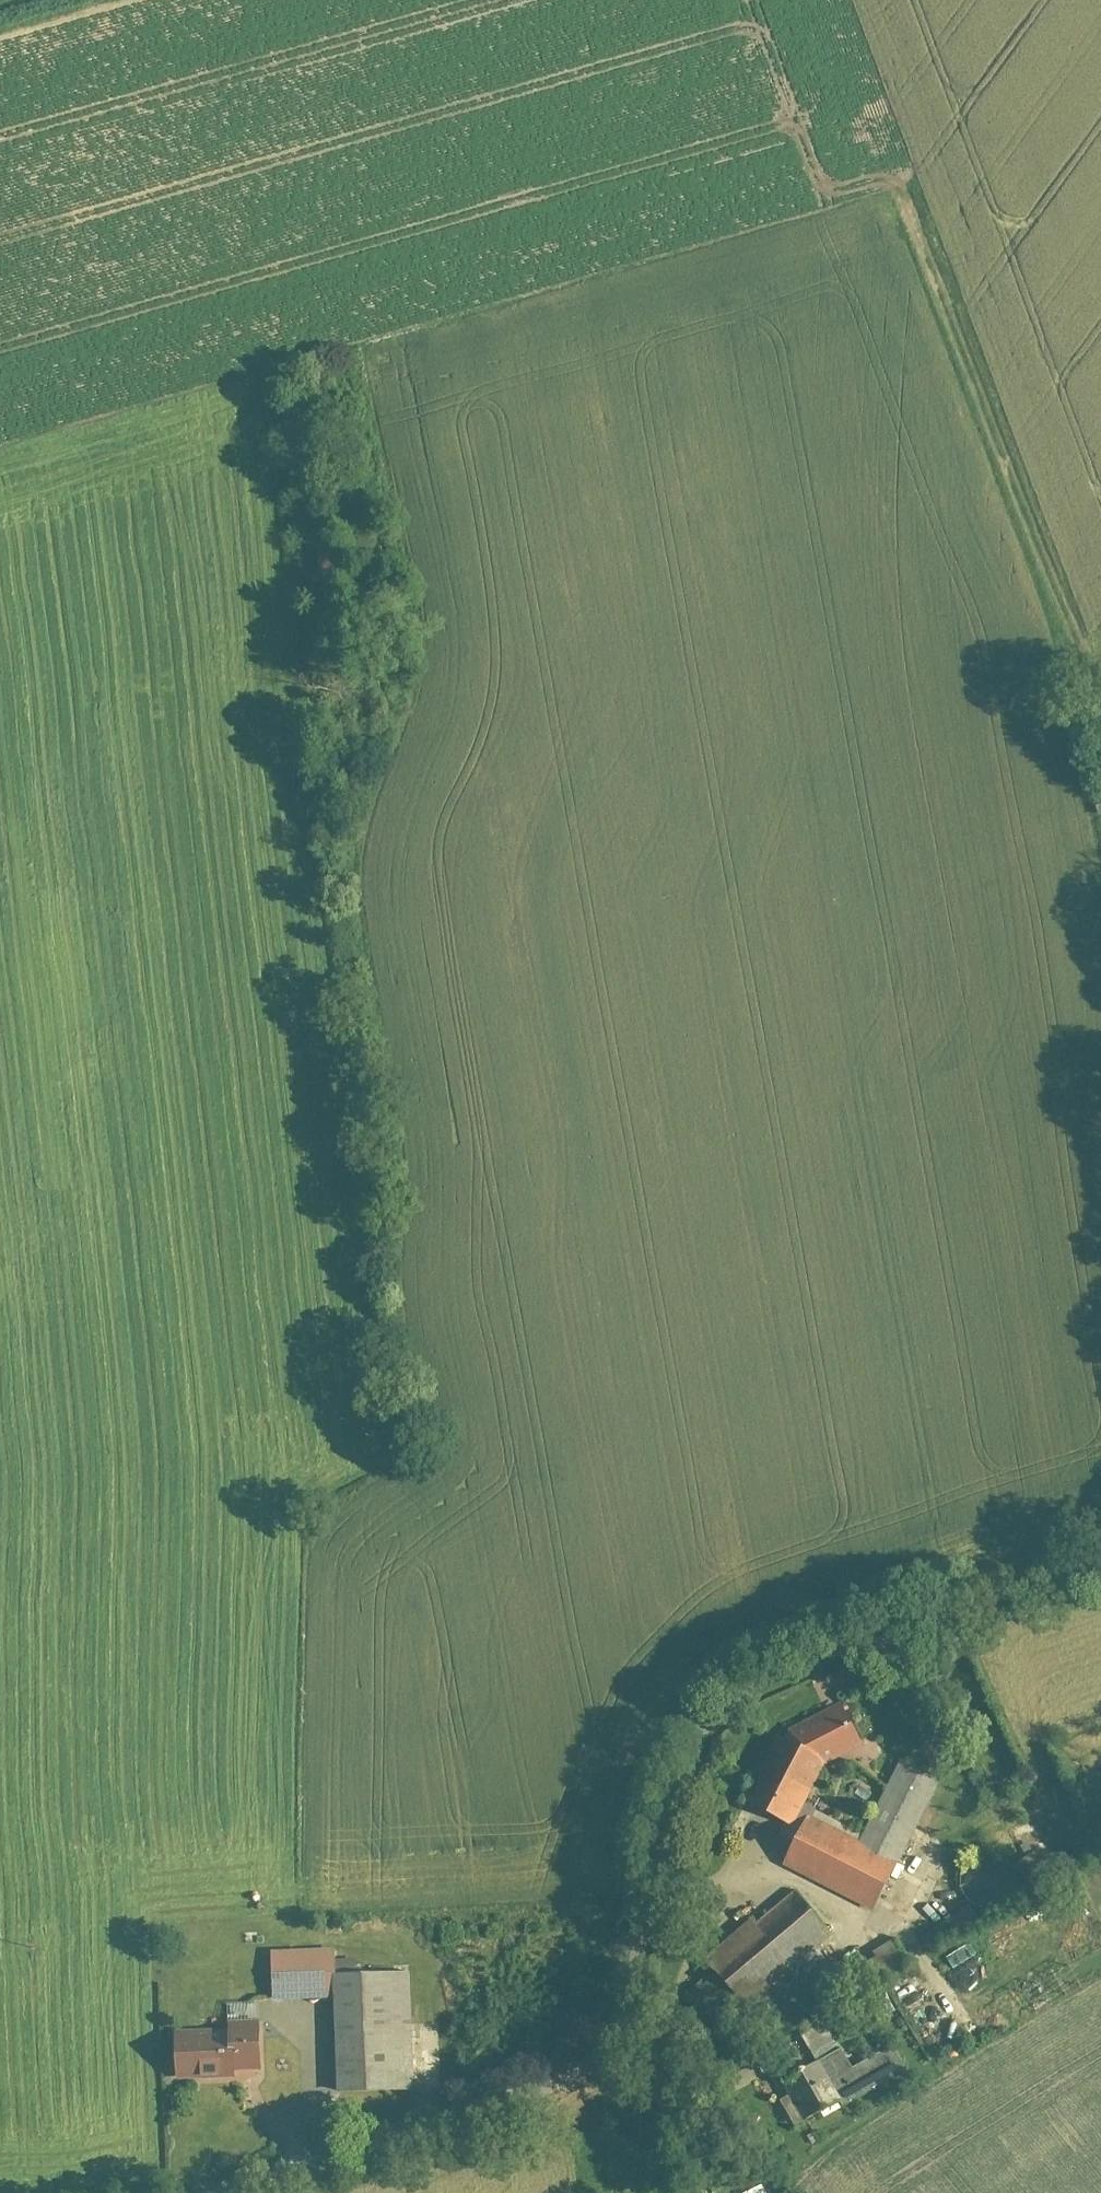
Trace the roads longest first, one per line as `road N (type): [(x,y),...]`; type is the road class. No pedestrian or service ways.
road 1 (unclassified): [(1100,1570),(762,1675),(702,1743),(671,1814),(617,2021),(554,2080),(480,2122),(238,2192)]

